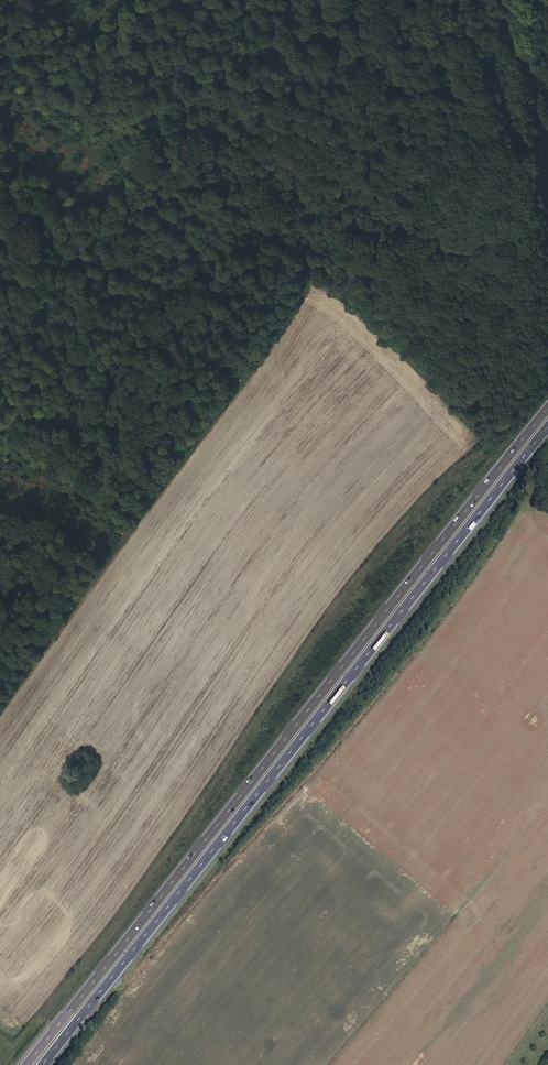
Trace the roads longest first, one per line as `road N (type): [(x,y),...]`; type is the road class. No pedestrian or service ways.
road 1 (track): [(0,706),(499,28)]
road 2 (motorway): [(547,409),(26,1064)]
road 3 (motorway): [(45,1064),(547,429)]
road 4 (unclassified): [(482,0),(521,69),(547,215)]

